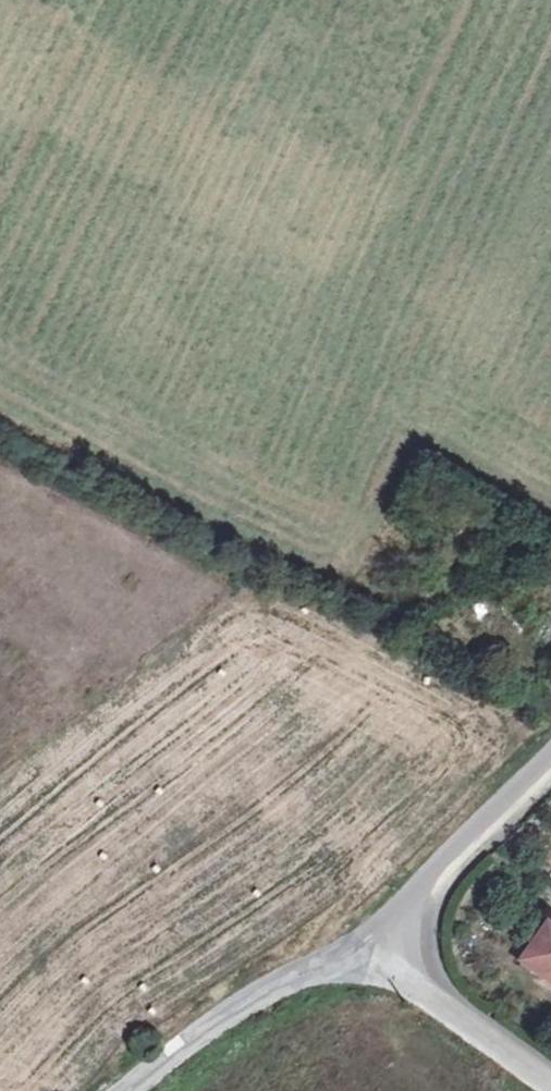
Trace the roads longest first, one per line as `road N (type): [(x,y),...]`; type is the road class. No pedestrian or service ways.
road 1 (unclassified): [(369,943),(275,985),(116,1090)]
road 2 (unclassified): [(550,751),(369,943)]
road 3 (unclassified): [(369,943),(468,1031),(550,1084)]

